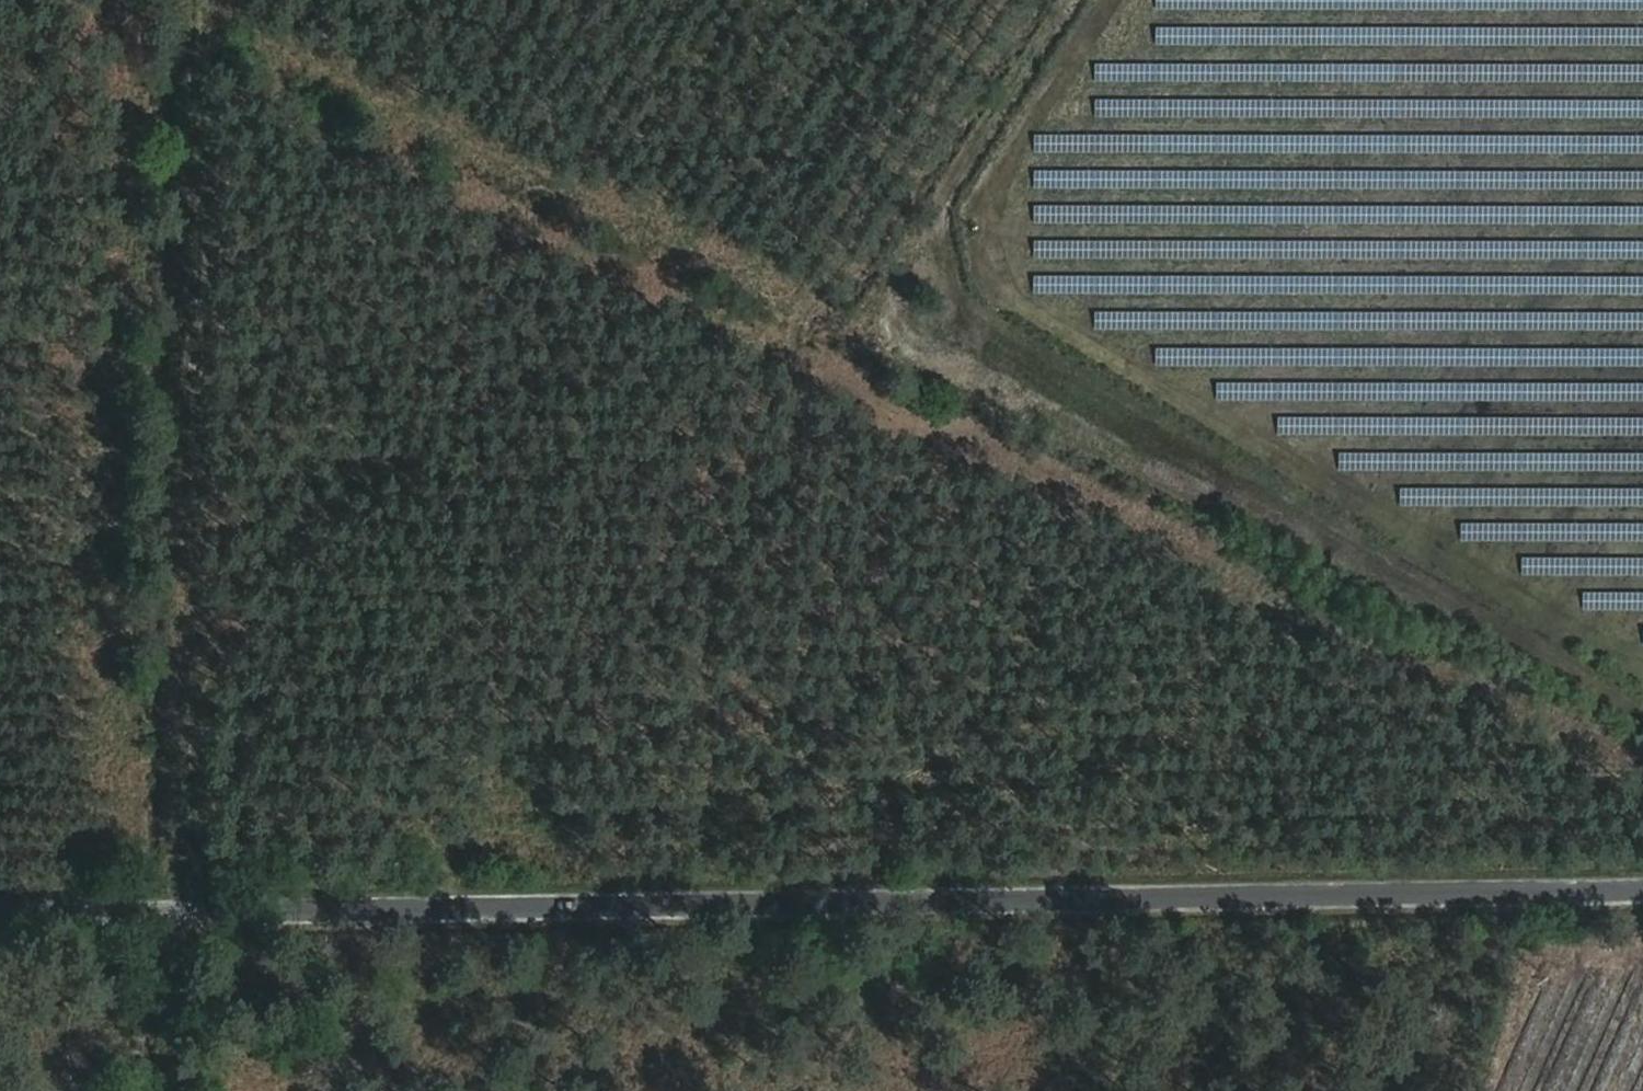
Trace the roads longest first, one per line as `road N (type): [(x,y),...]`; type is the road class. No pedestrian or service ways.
road 1 (tertiary): [(0,917),(1642,895)]

